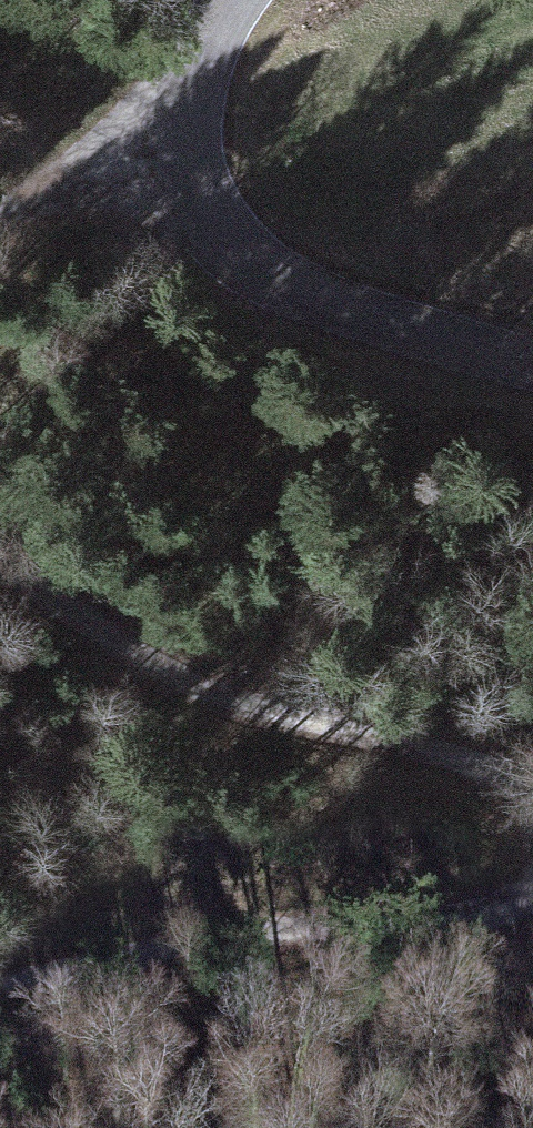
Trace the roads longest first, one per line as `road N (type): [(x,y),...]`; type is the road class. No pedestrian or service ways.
road 1 (track): [(0,561),(171,671),(255,704),(448,751),(514,775),(532,793)]
road 2 (tertiary): [(532,359),(330,302),(281,281),(230,244),(202,194),(193,130),(207,50),(236,0)]
road 3 (track): [(532,880),(455,903),(297,920),(0,980)]
road 4 (track): [(193,130),(0,217)]

